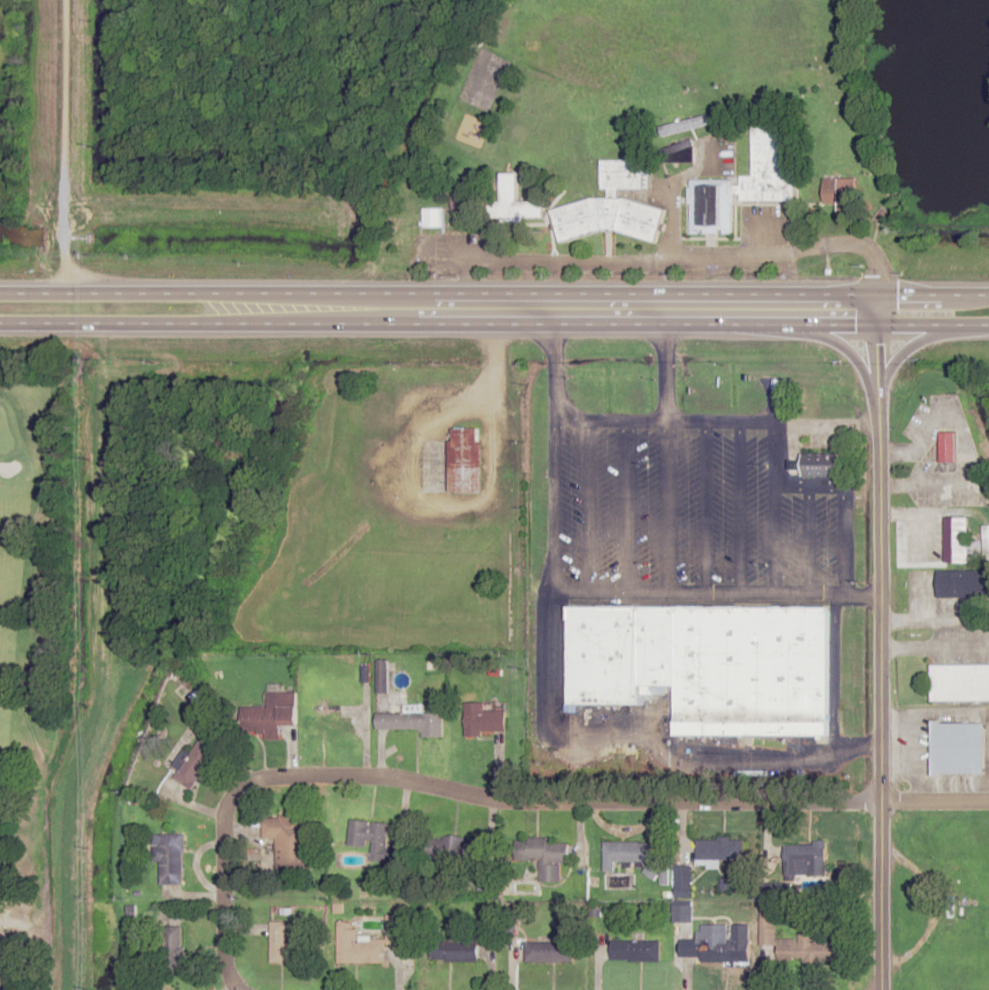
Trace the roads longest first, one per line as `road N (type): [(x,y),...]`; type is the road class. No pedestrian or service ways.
road 1 (trunk): [(0,326),(988,325)]
road 2 (residential): [(875,800),(502,803),(285,776),(243,782),(222,805),(220,918),(224,958),(242,989)]
road 3 (residential): [(72,989),(83,748),(106,675),(107,326),(62,294)]
road 4 (residential): [(881,294),(874,989)]
road 5 (trunk): [(661,294),(0,294)]
road 6 (trunk): [(988,295),(661,294)]
road 7 (residential): [(62,294),(63,0)]
road 8 (residential): [(667,421),(775,422),(775,596)]
road 9 (residential): [(844,597),(843,486),(775,486)]
road 10 (residential): [(590,594),(589,419)]
road 11 (residential): [(628,594),(628,420)]
road 12 (residential): [(740,595),(739,422)]
road 13 (residential): [(707,594),(705,422)]

